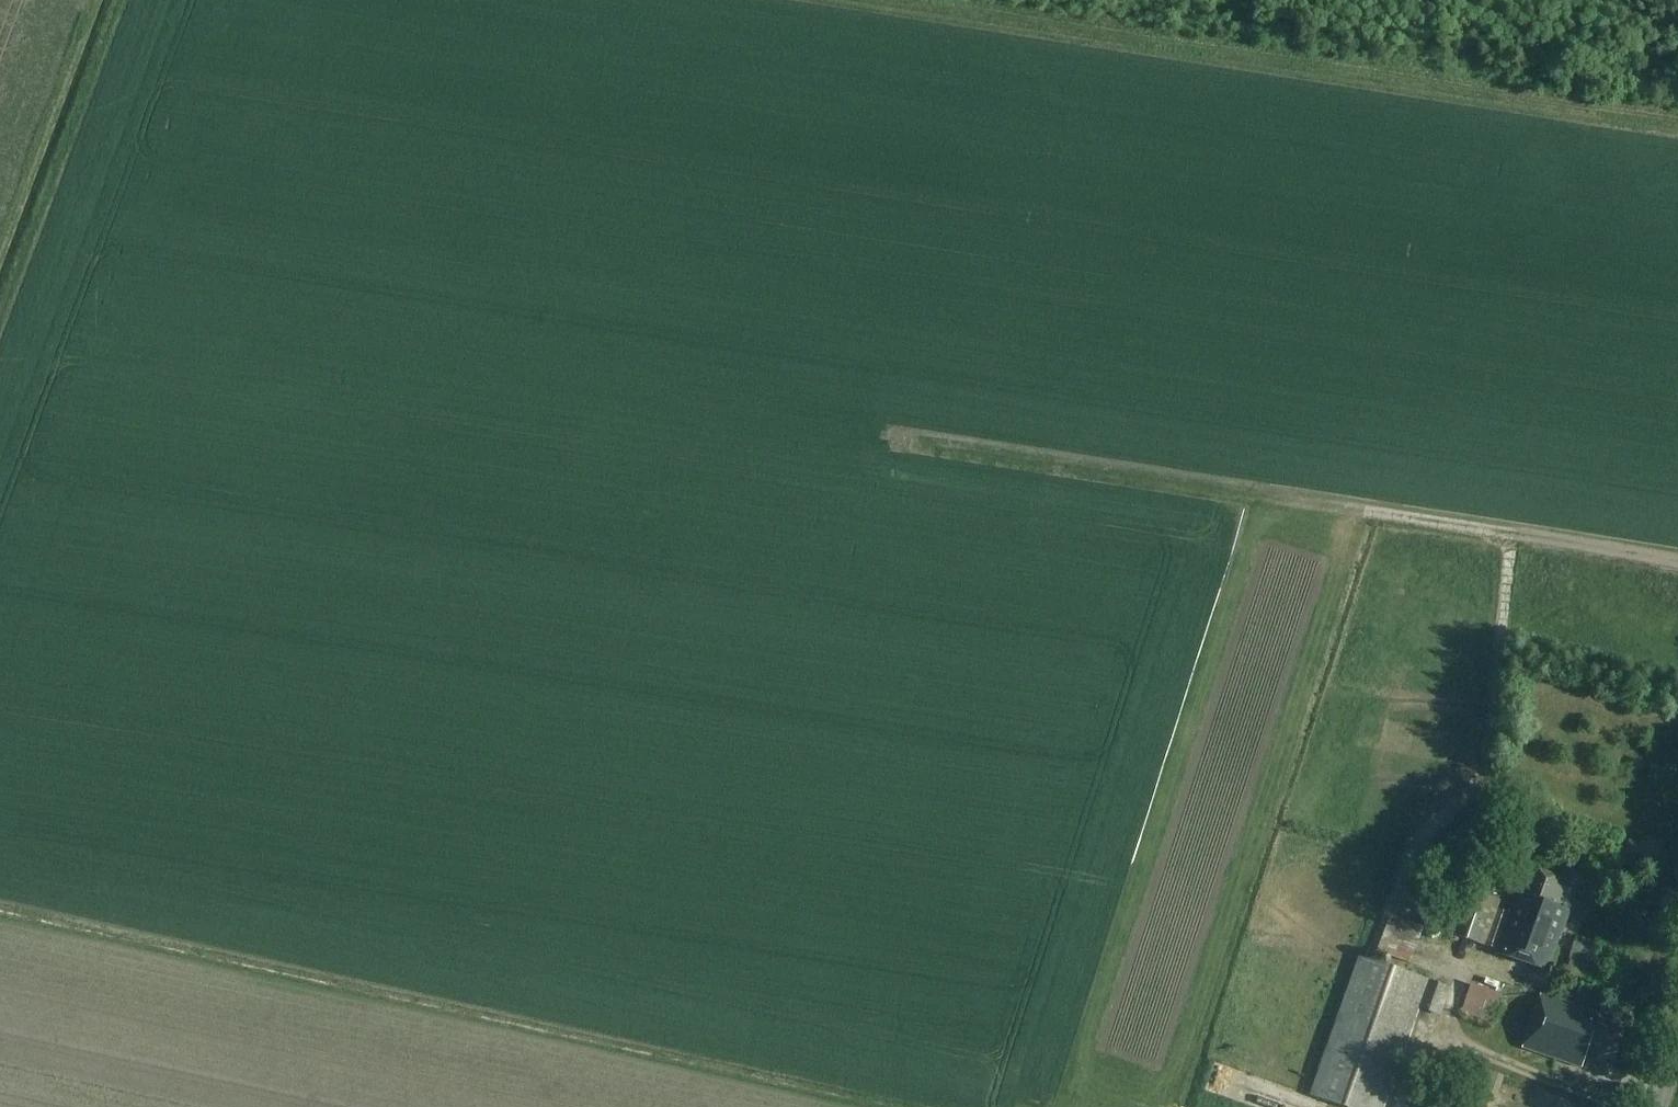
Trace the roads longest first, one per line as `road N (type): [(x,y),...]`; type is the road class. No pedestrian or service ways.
road 1 (track): [(1677,114),(946,0)]

